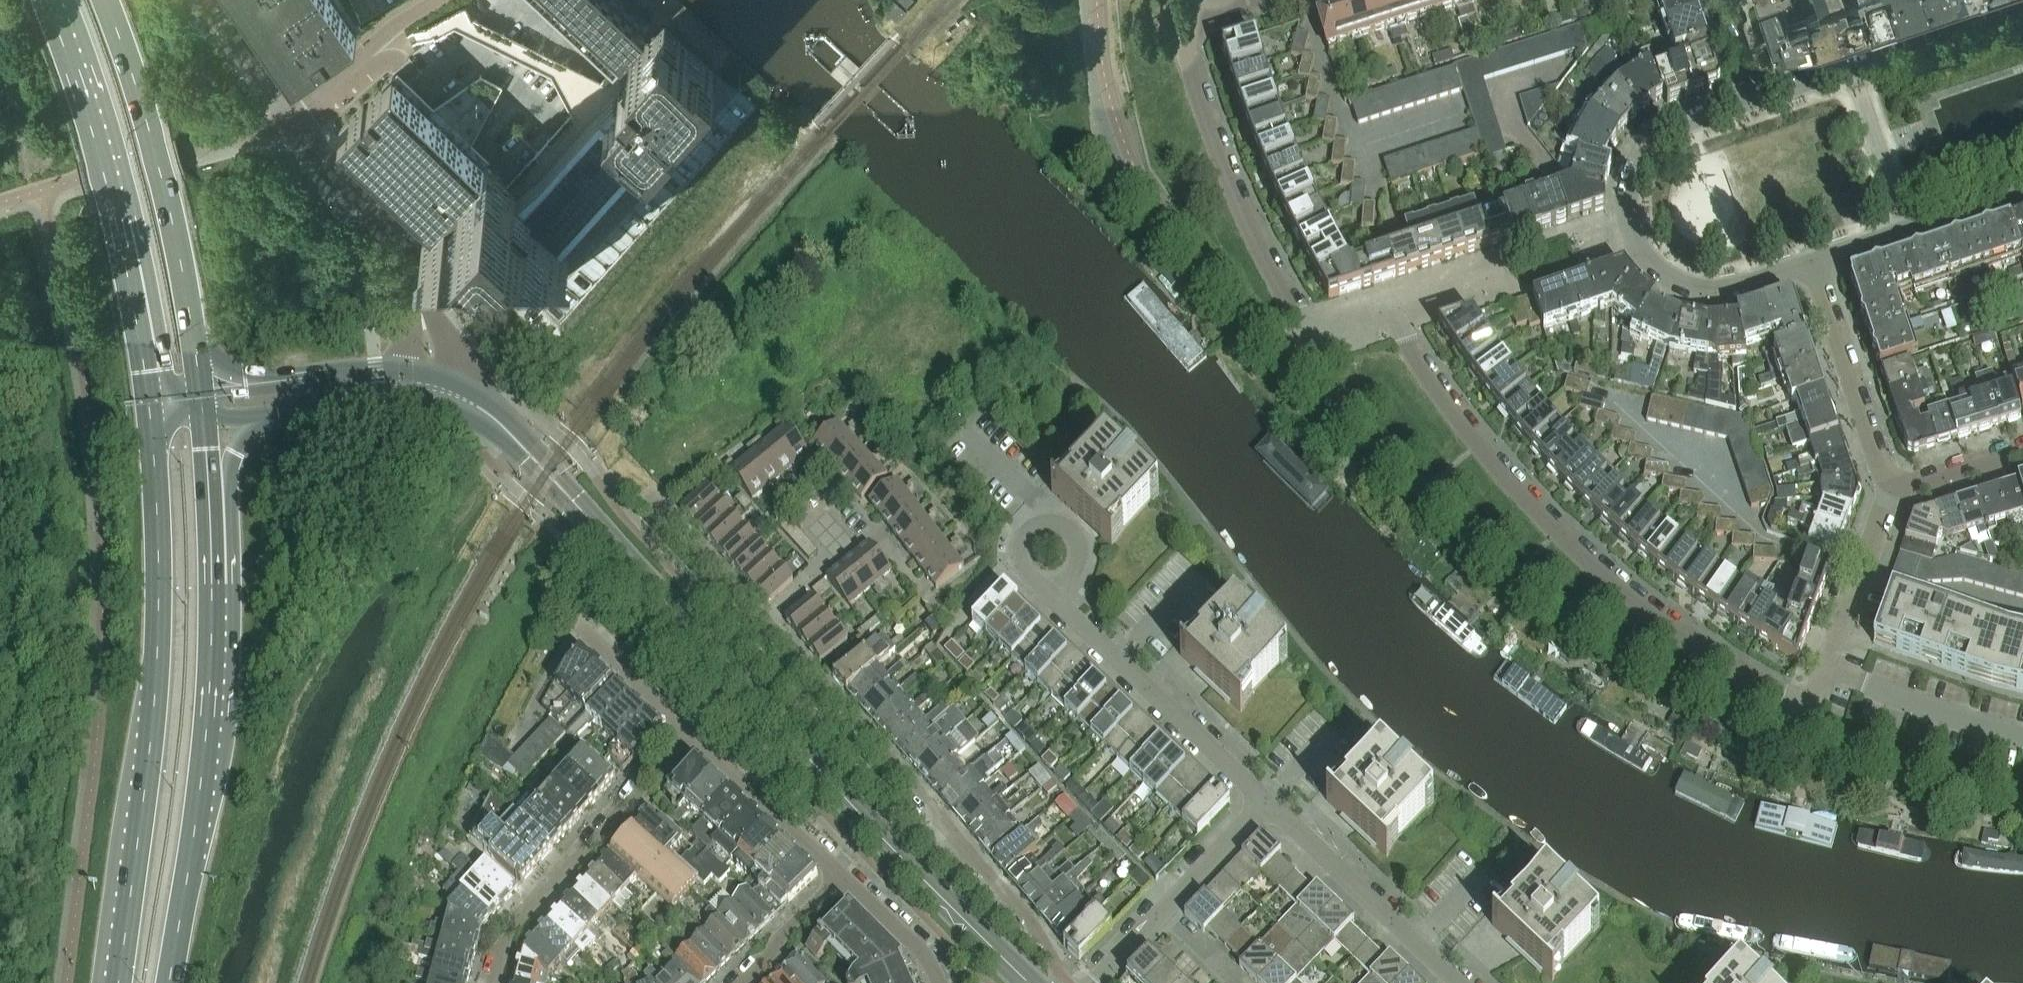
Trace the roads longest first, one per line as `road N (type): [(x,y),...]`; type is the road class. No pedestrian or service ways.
road 1 (secondary): [(470,405),(503,428),(869,823),(1030,982)]
road 2 (residential): [(1810,708),(1650,617),(1557,530),(1479,445),(1388,309)]
road 3 (trunk): [(148,406),(159,600),(154,694),(119,982)]
road 4 (residential): [(1073,982),(1026,916),(764,626)]
road 5 (trunk): [(168,982),(209,697),(210,532)]
road 6 (residential): [(1388,309),(1305,335),(1217,147),(1191,50),(1202,14),(1220,6)]
road 7 (trunk): [(46,0),(119,233),(148,406)]
road 8 (trunk): [(201,389),(156,154),(105,0)]
road 9 (unclassified): [(415,288),(389,229),(292,121),(213,0)]
road 10 (residential): [(495,982),(518,919),(696,734)]
road 11 (residential): [(1269,803),(1067,610),(1056,583)]
road 12 (residential): [(2022,14),(1765,99)]
road 13 (residential): [(1459,982),(1269,803)]
road 14 (residential): [(1889,495),(1808,259)]
road 15 (residential): [(1808,259),(2022,188)]
road 16 (secondary): [(414,375),(376,371),(201,389)]
road 17 (residential): [(2022,736),(1824,669)]
road 18 (residential): [(1765,99),(1658,142),(1634,183),(1635,229)]
road 19 (residential): [(842,875),(696,734)]
road 20 (residential): [(1635,229),(1663,271),(1704,287),(1808,259)]
road 21 (residential): [(1824,669),(1889,495)]
road 22 (residential): [(696,734),(580,624)]
road 23 (secondary): [(260,415),(414,399)]
road 24 (residential): [(764,626),(662,510)]
road 25 (residential): [(736,982),(842,875)]
road 26 (residential): [(1165,909),(1269,803)]
road 27 (residential): [(941,982),(930,960),(842,875)]
road 28 (residential): [(2022,454),(1889,495)]
road 29 (residential): [(1056,583),(1072,573),(1079,556),(1068,530),(1050,524),(1031,530),(1020,557)]
road 30 (unclassified): [(470,405),(415,288)]
road 31 (trunk): [(210,532),(230,459),(260,415)]
road 32 (residential): [(764,626),(833,554),(832,525)]

